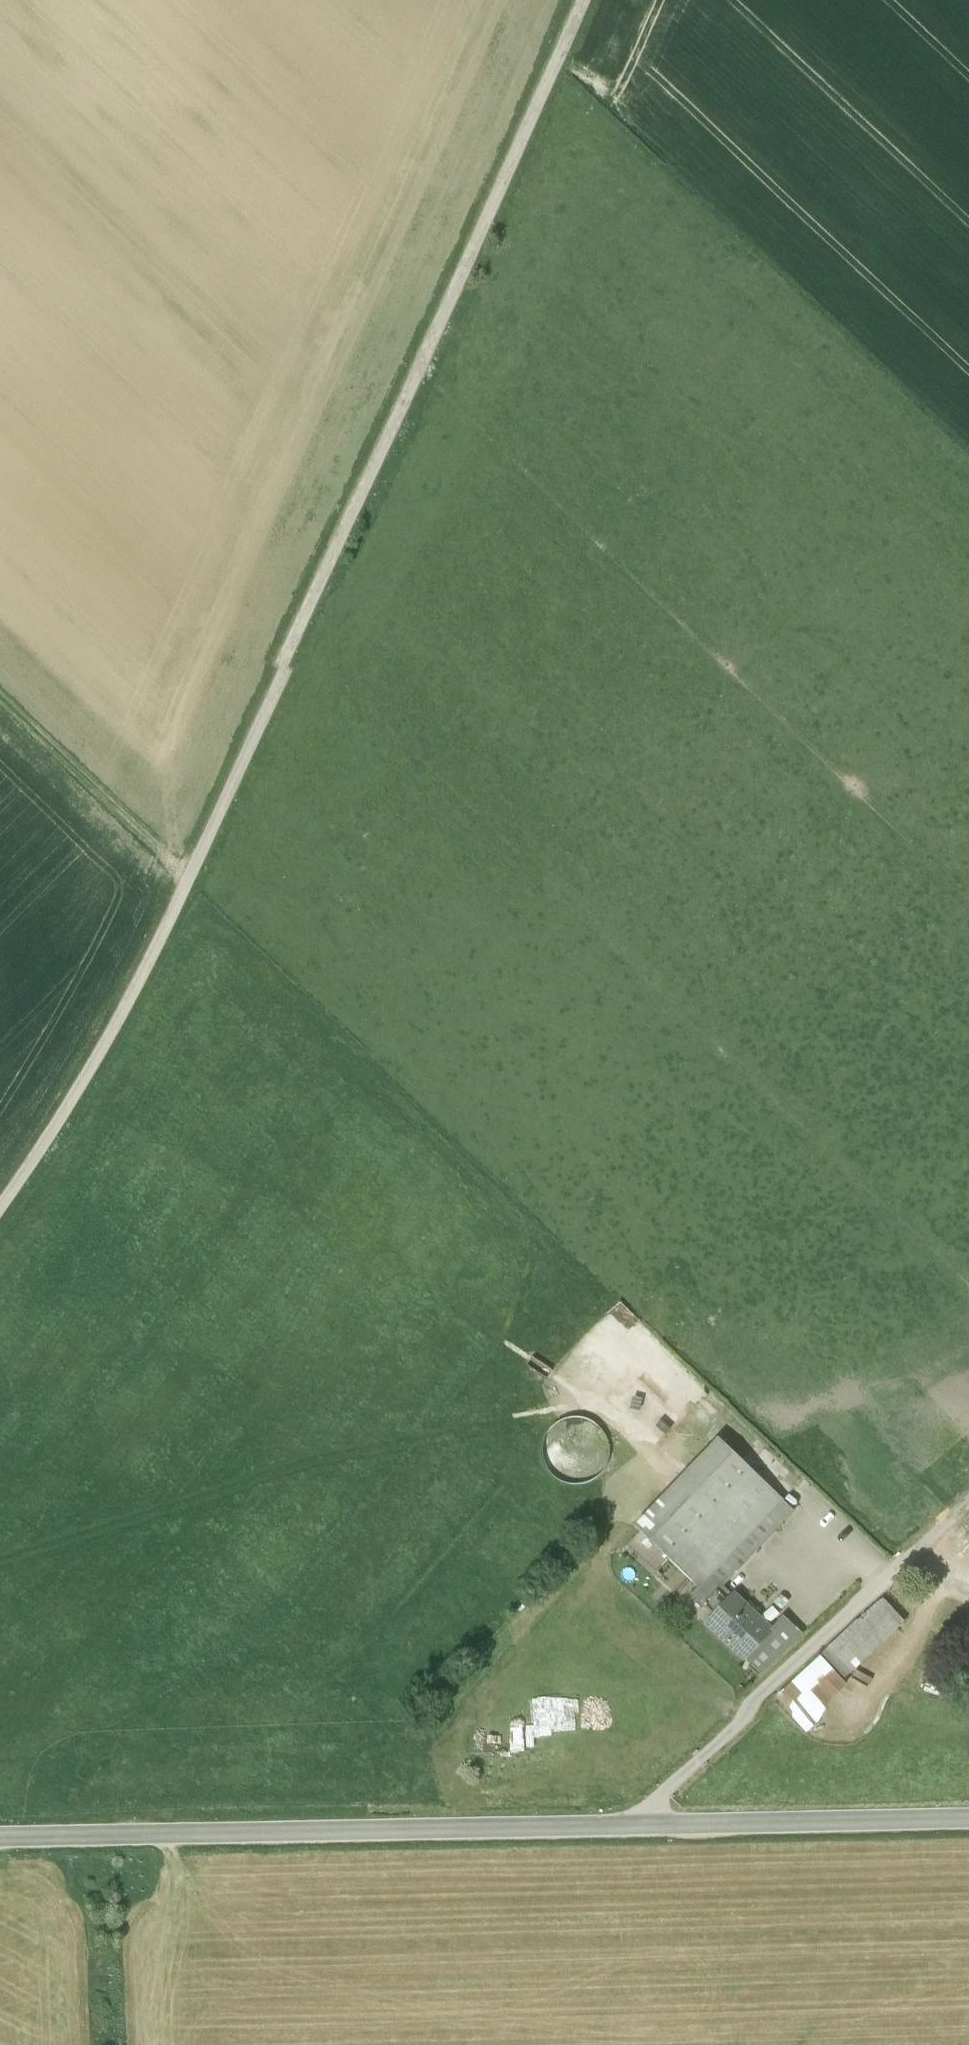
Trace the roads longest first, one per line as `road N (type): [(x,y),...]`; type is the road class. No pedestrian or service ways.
road 1 (unclassified): [(0,1209),(95,1062),(188,880),(529,146),(586,0)]
road 2 (tertiary): [(0,1834),(968,1820)]

